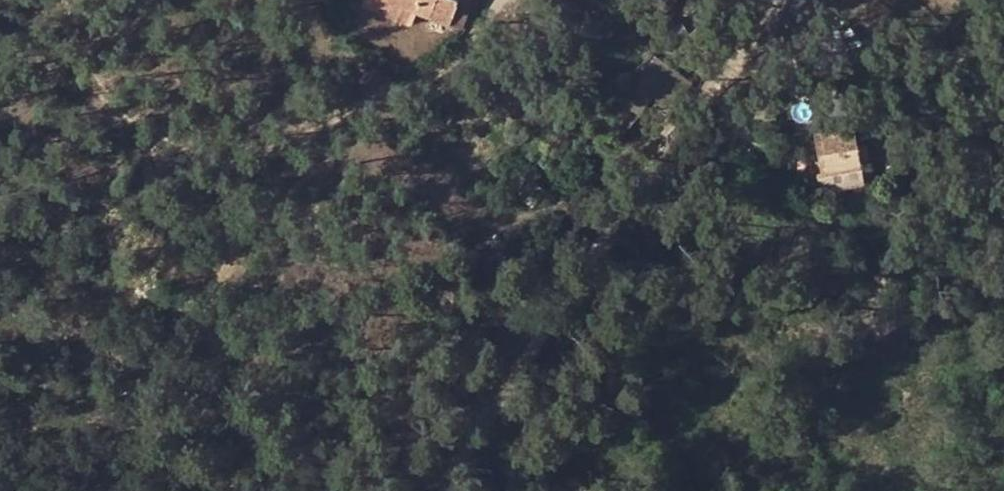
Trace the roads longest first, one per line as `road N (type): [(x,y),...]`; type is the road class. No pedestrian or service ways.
road 1 (track): [(445,490),(519,374),(485,280),(457,255),(422,246),(385,256),(264,335),(228,349),(214,336),(215,319),(237,253),(239,200),(281,147),(475,42),(499,0)]
road 2 (track): [(519,374),(785,0)]
road 3 (track): [(98,490),(143,386),(214,336)]

